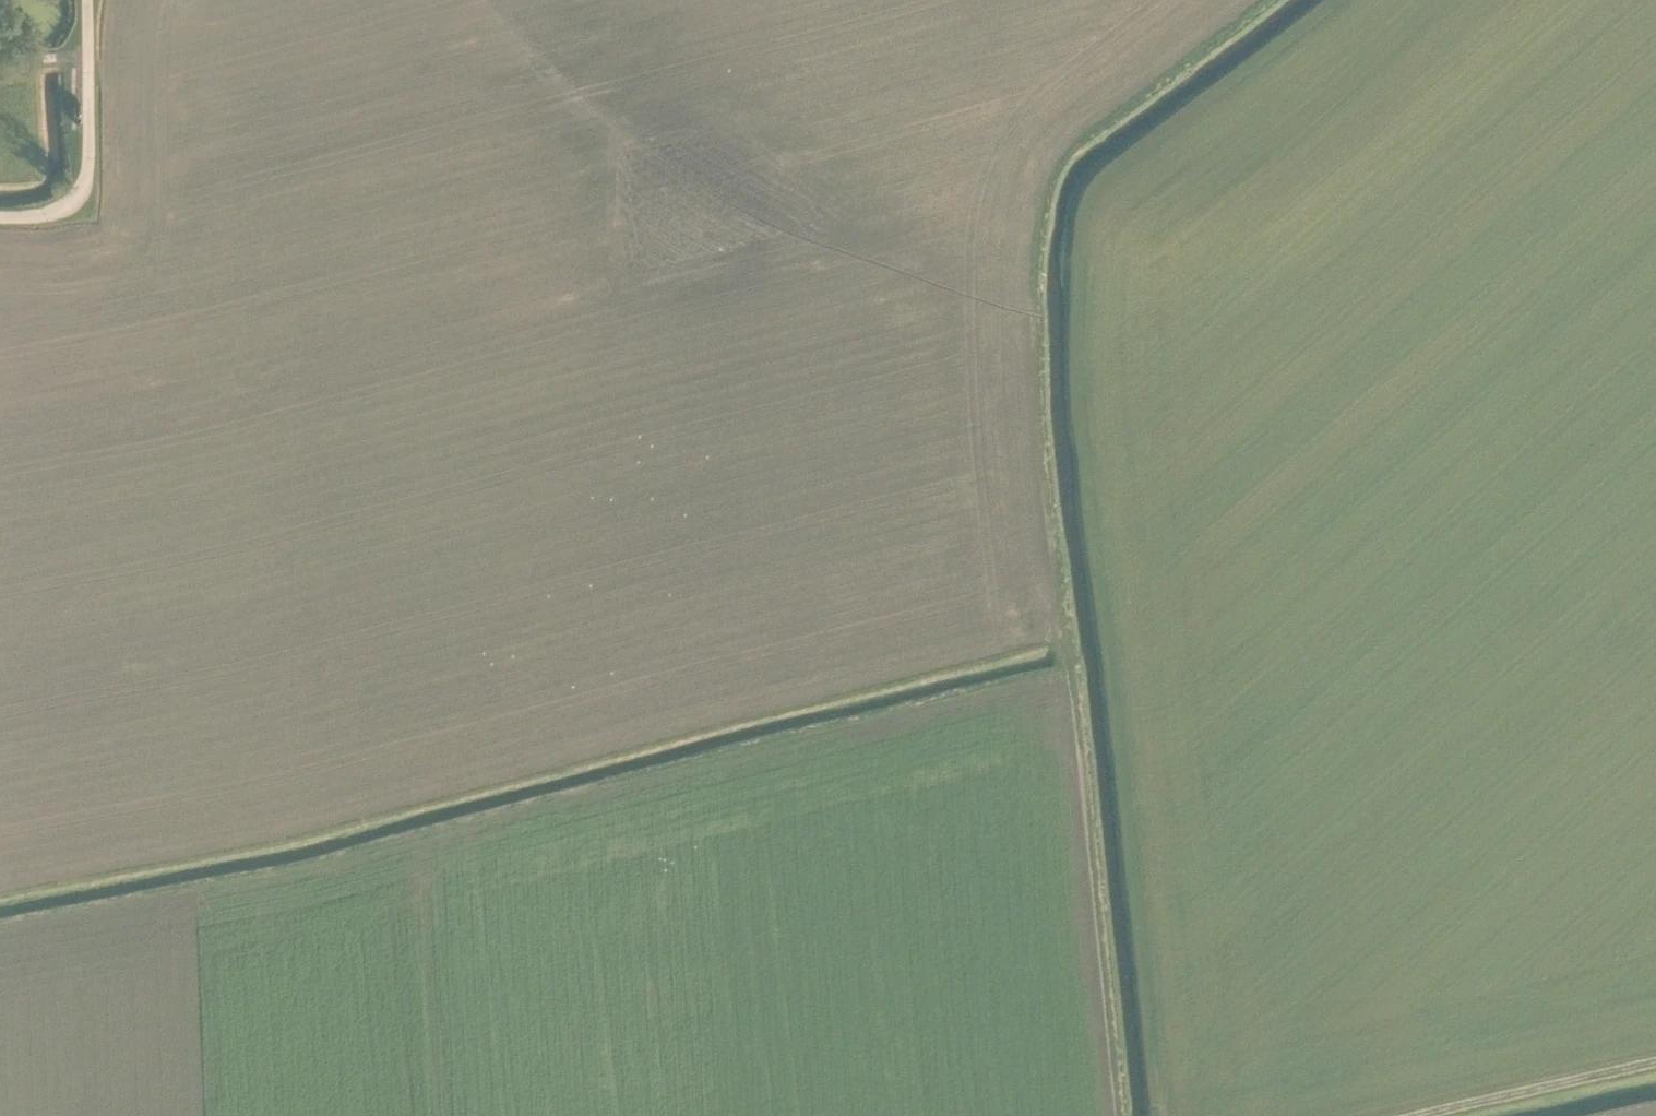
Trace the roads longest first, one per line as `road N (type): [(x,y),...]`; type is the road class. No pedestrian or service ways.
road 1 (track): [(1655,1060),(1404,1115)]

